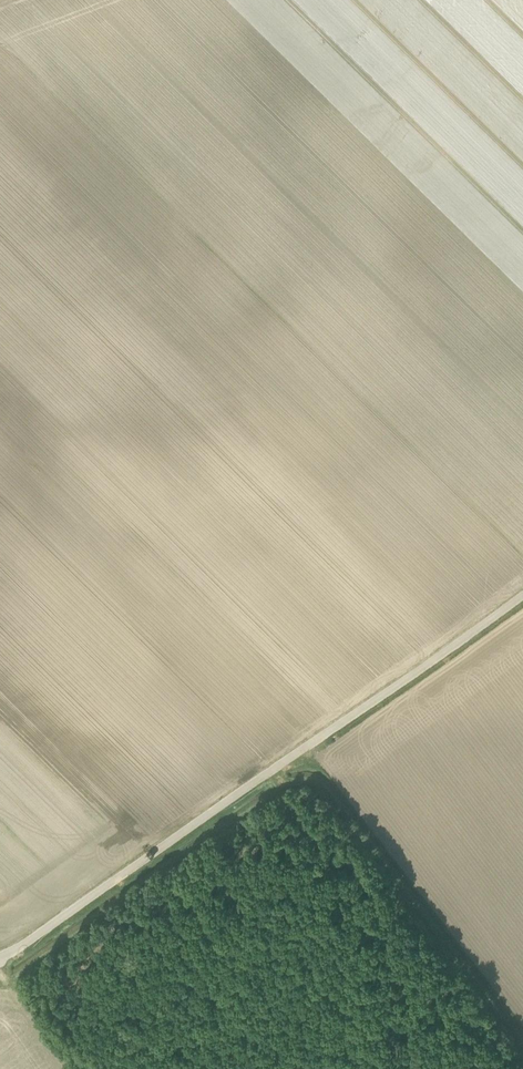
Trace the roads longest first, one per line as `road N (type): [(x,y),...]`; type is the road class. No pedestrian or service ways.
road 1 (track): [(522,594),(0,959)]
road 2 (track): [(522,1053),(323,792),(296,783)]

